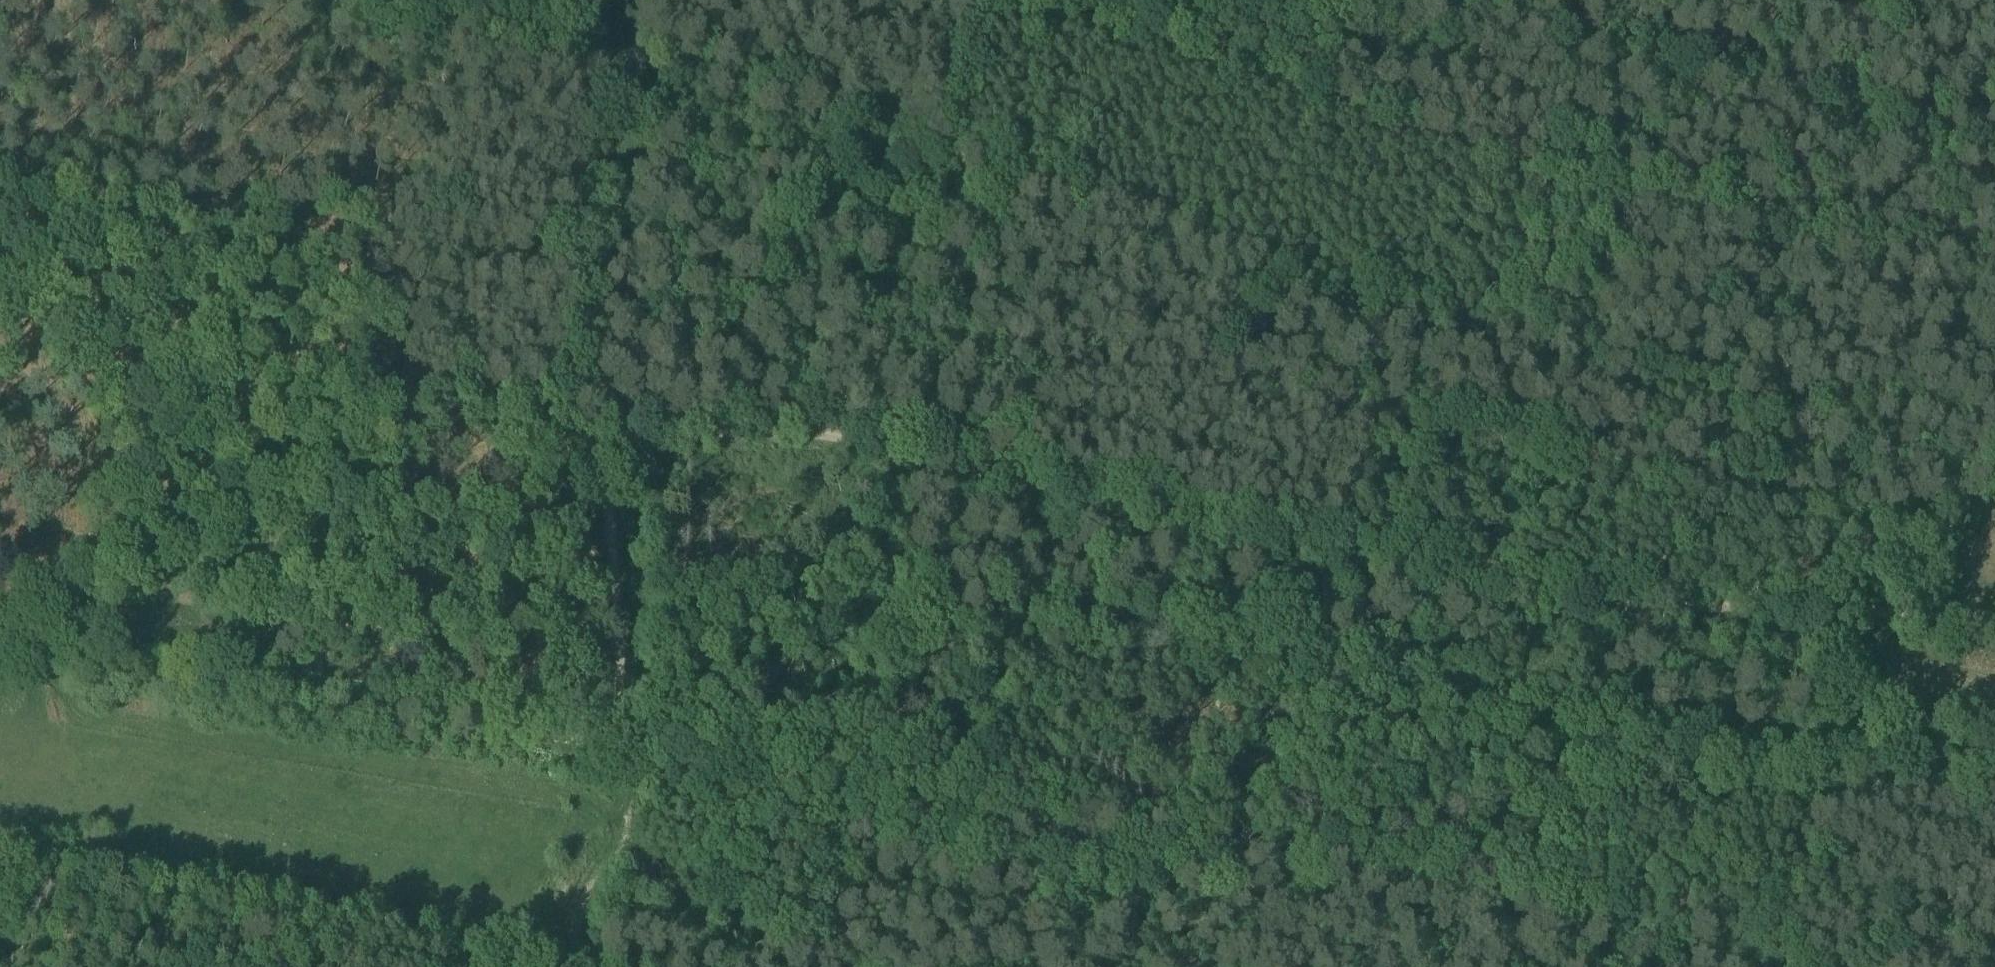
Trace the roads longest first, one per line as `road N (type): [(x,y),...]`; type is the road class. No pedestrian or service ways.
road 1 (track): [(1994,624),(1785,580),(1503,571),(1418,561),(828,433),(658,437)]
road 2 (track): [(607,446),(621,703),(599,735),(579,739),(0,638)]

